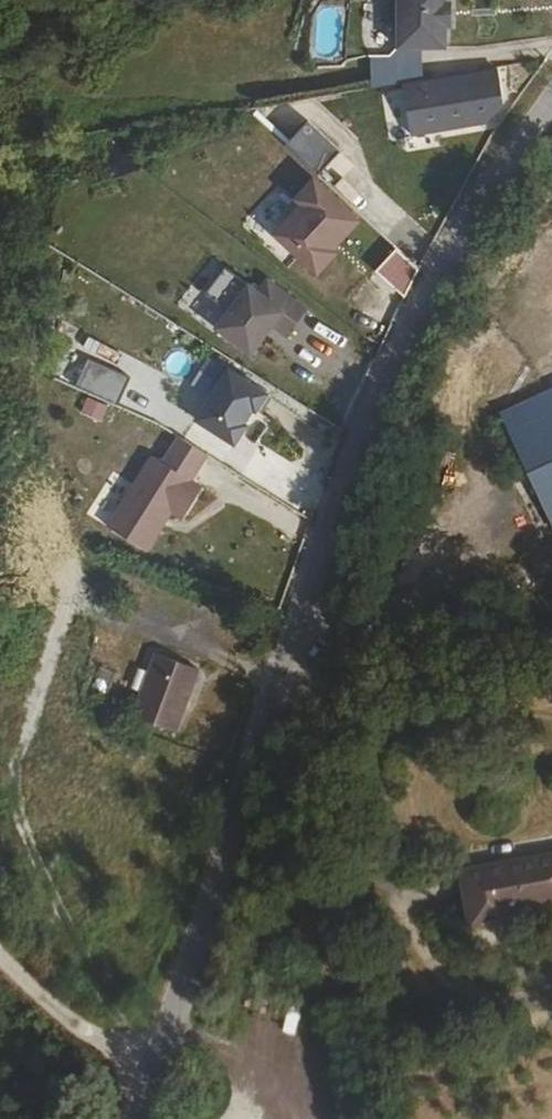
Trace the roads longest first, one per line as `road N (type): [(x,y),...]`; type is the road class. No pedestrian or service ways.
road 1 (unclassified): [(551,88),(442,252),(141,1066),(130,1118)]
road 2 (track): [(141,1066),(0,934)]

